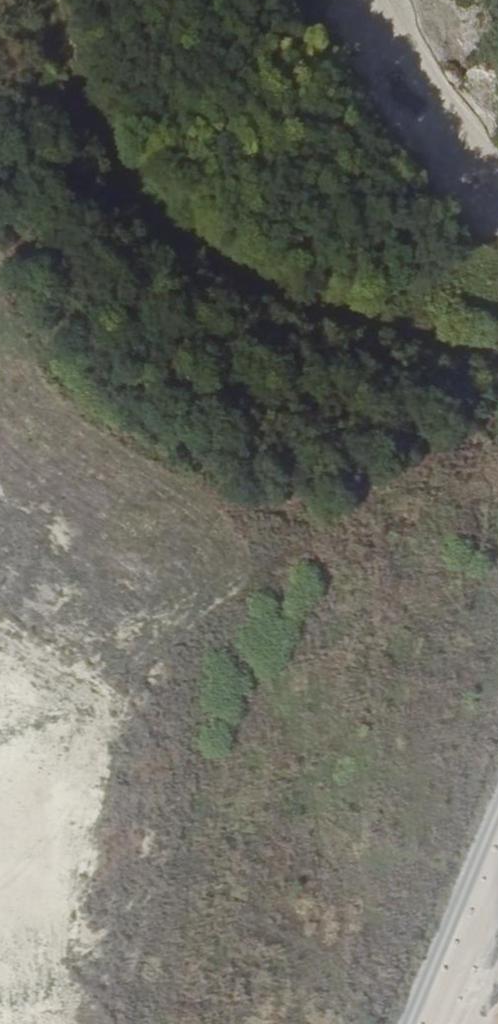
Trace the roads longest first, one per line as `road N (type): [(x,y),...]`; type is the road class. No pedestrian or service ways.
road 1 (track): [(497,161),(454,135),(378,24),(372,0)]

